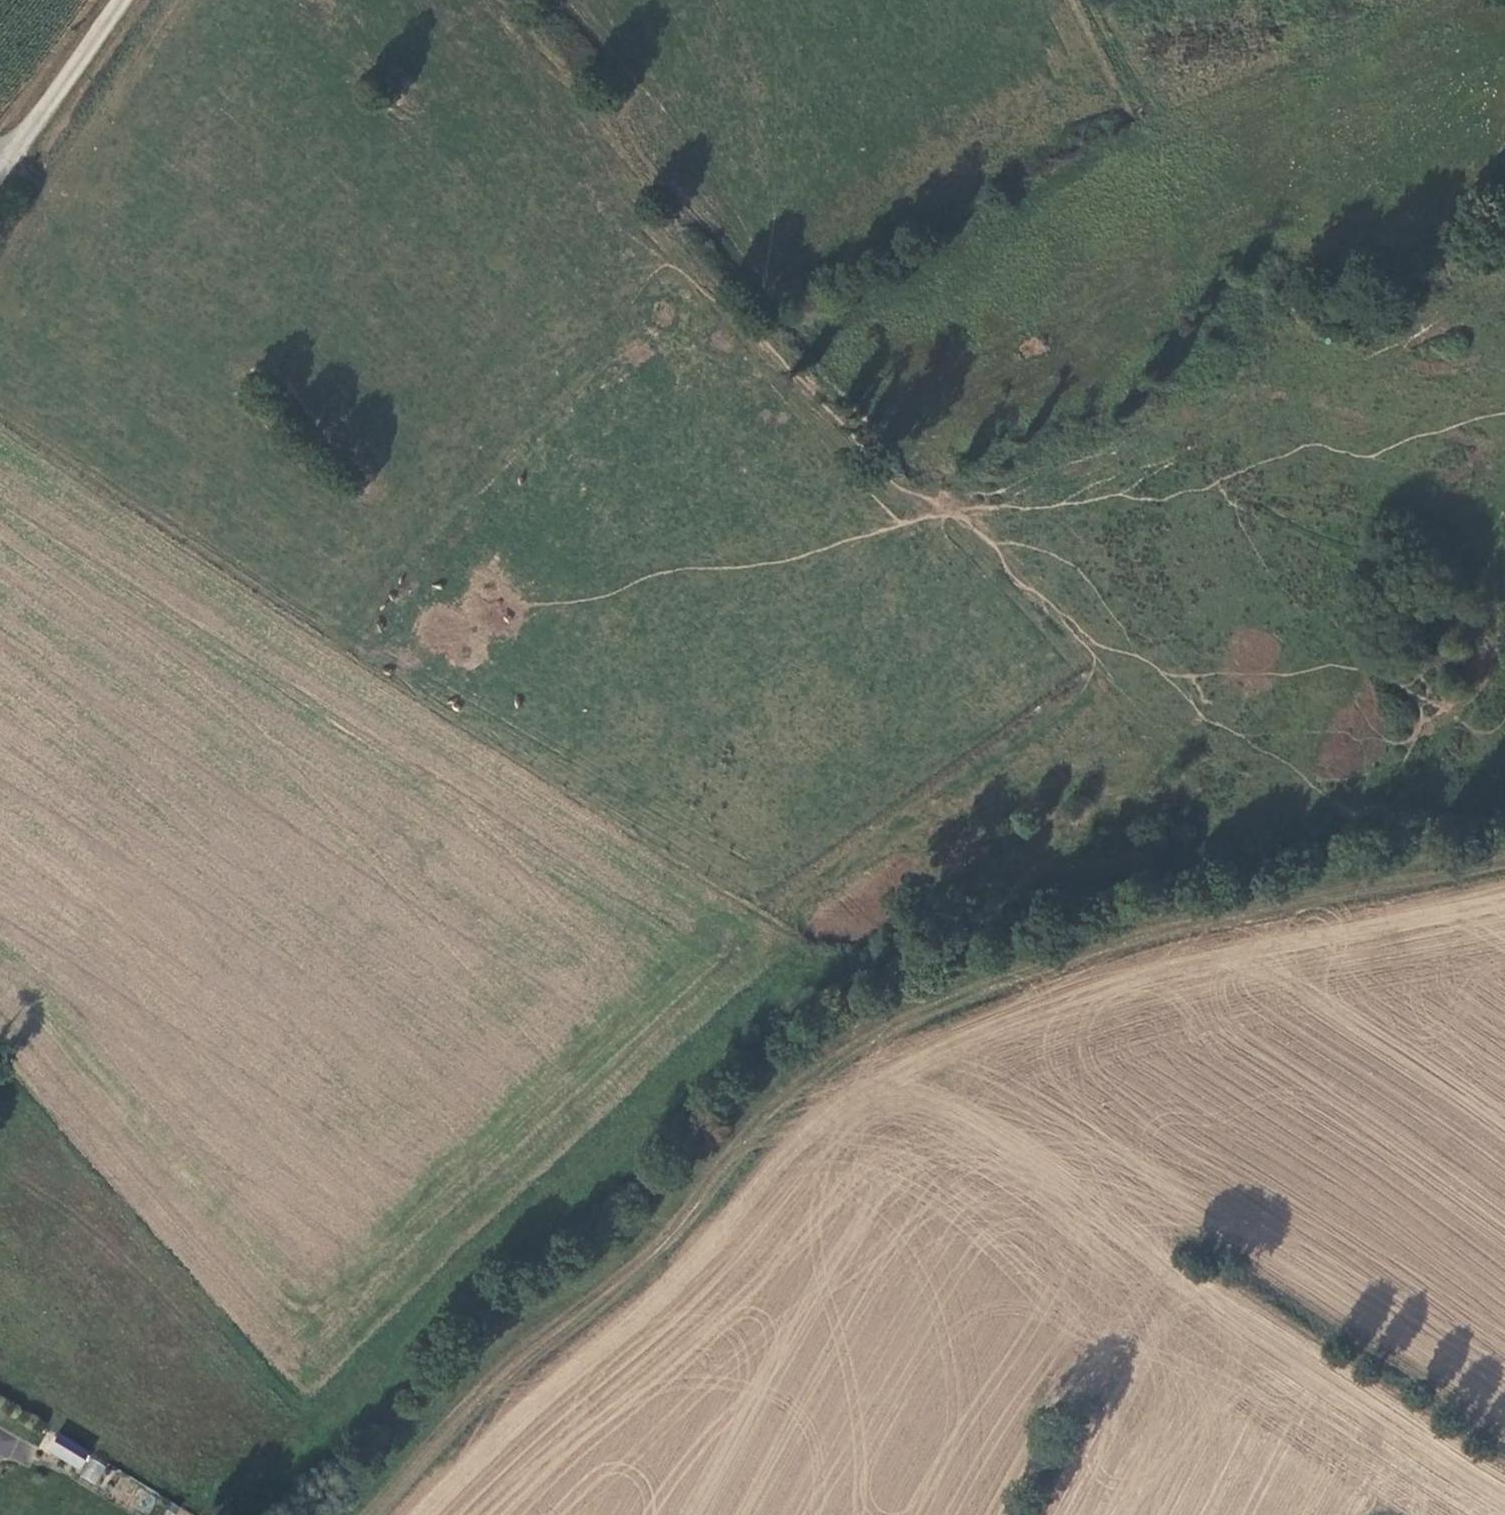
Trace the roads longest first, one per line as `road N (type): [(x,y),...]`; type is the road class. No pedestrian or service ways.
road 1 (tertiary): [(0,170),(122,0)]

